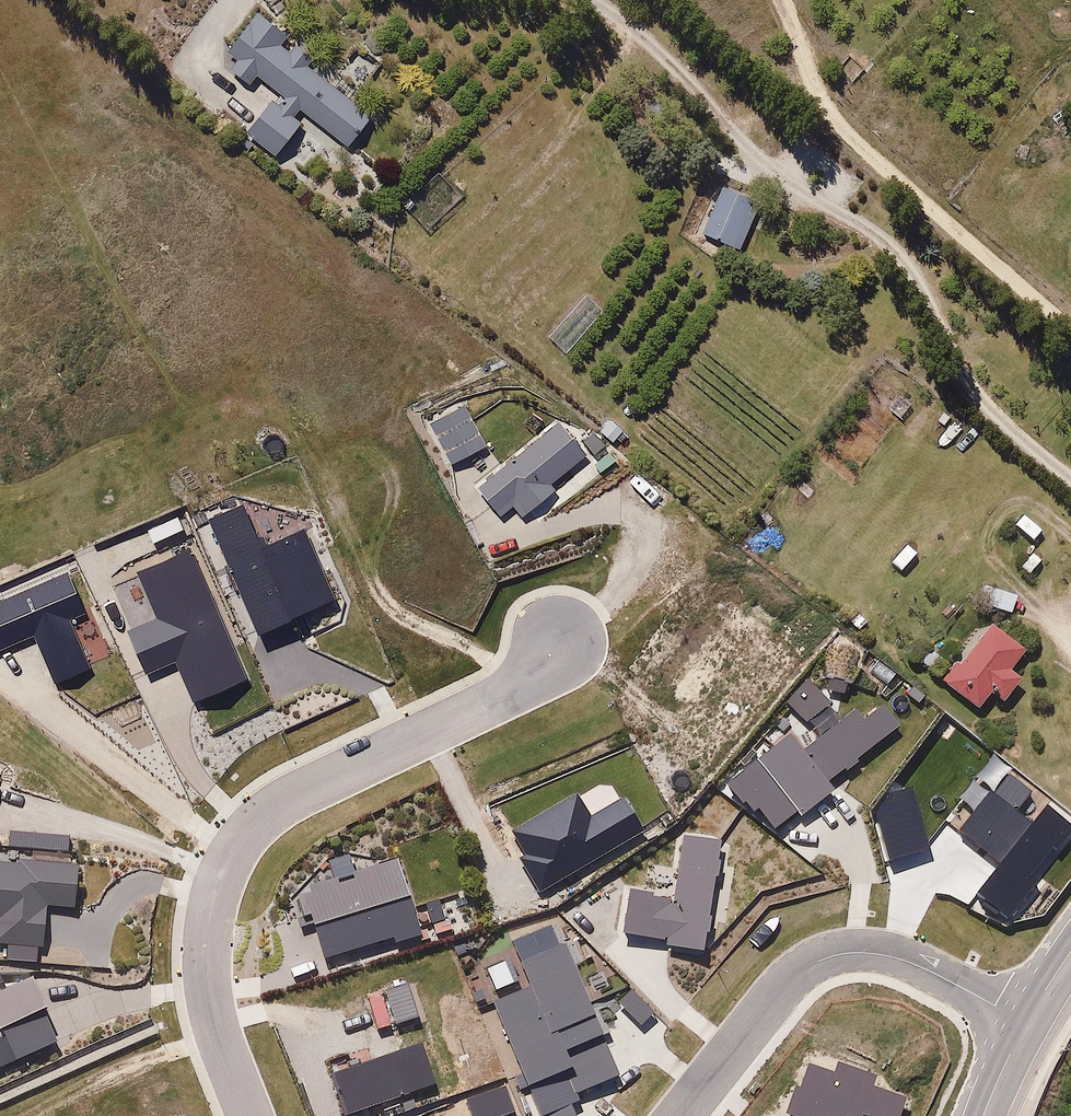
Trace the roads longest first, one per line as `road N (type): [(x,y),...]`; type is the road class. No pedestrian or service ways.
road 1 (residential): [(249,1115),(207,980),(210,926),(233,849),(286,798),(522,683),(557,642)]
road 2 (residential): [(1027,1021),(894,955),(833,955),(814,960),(769,1003),(680,1115)]

